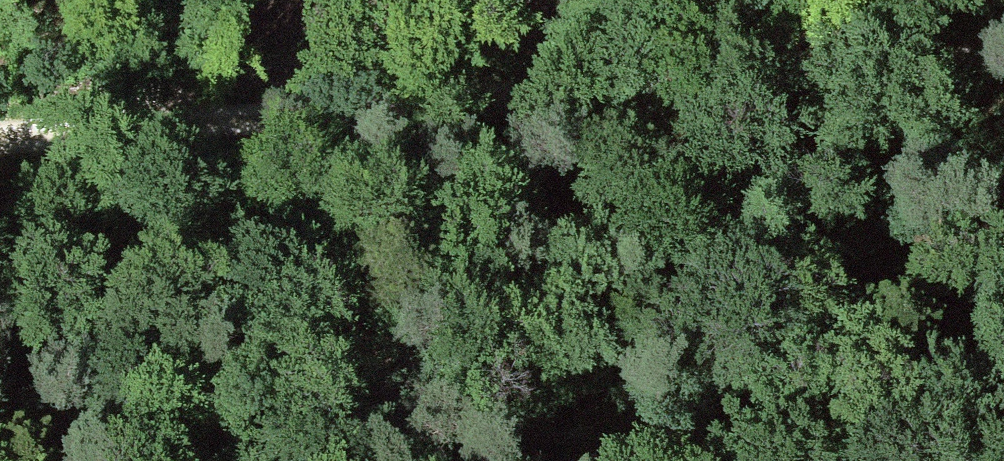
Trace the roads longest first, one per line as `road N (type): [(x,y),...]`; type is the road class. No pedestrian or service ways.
road 1 (track): [(1003,62),(0,142)]
road 2 (track): [(529,0),(474,23),(209,82),(111,130)]

